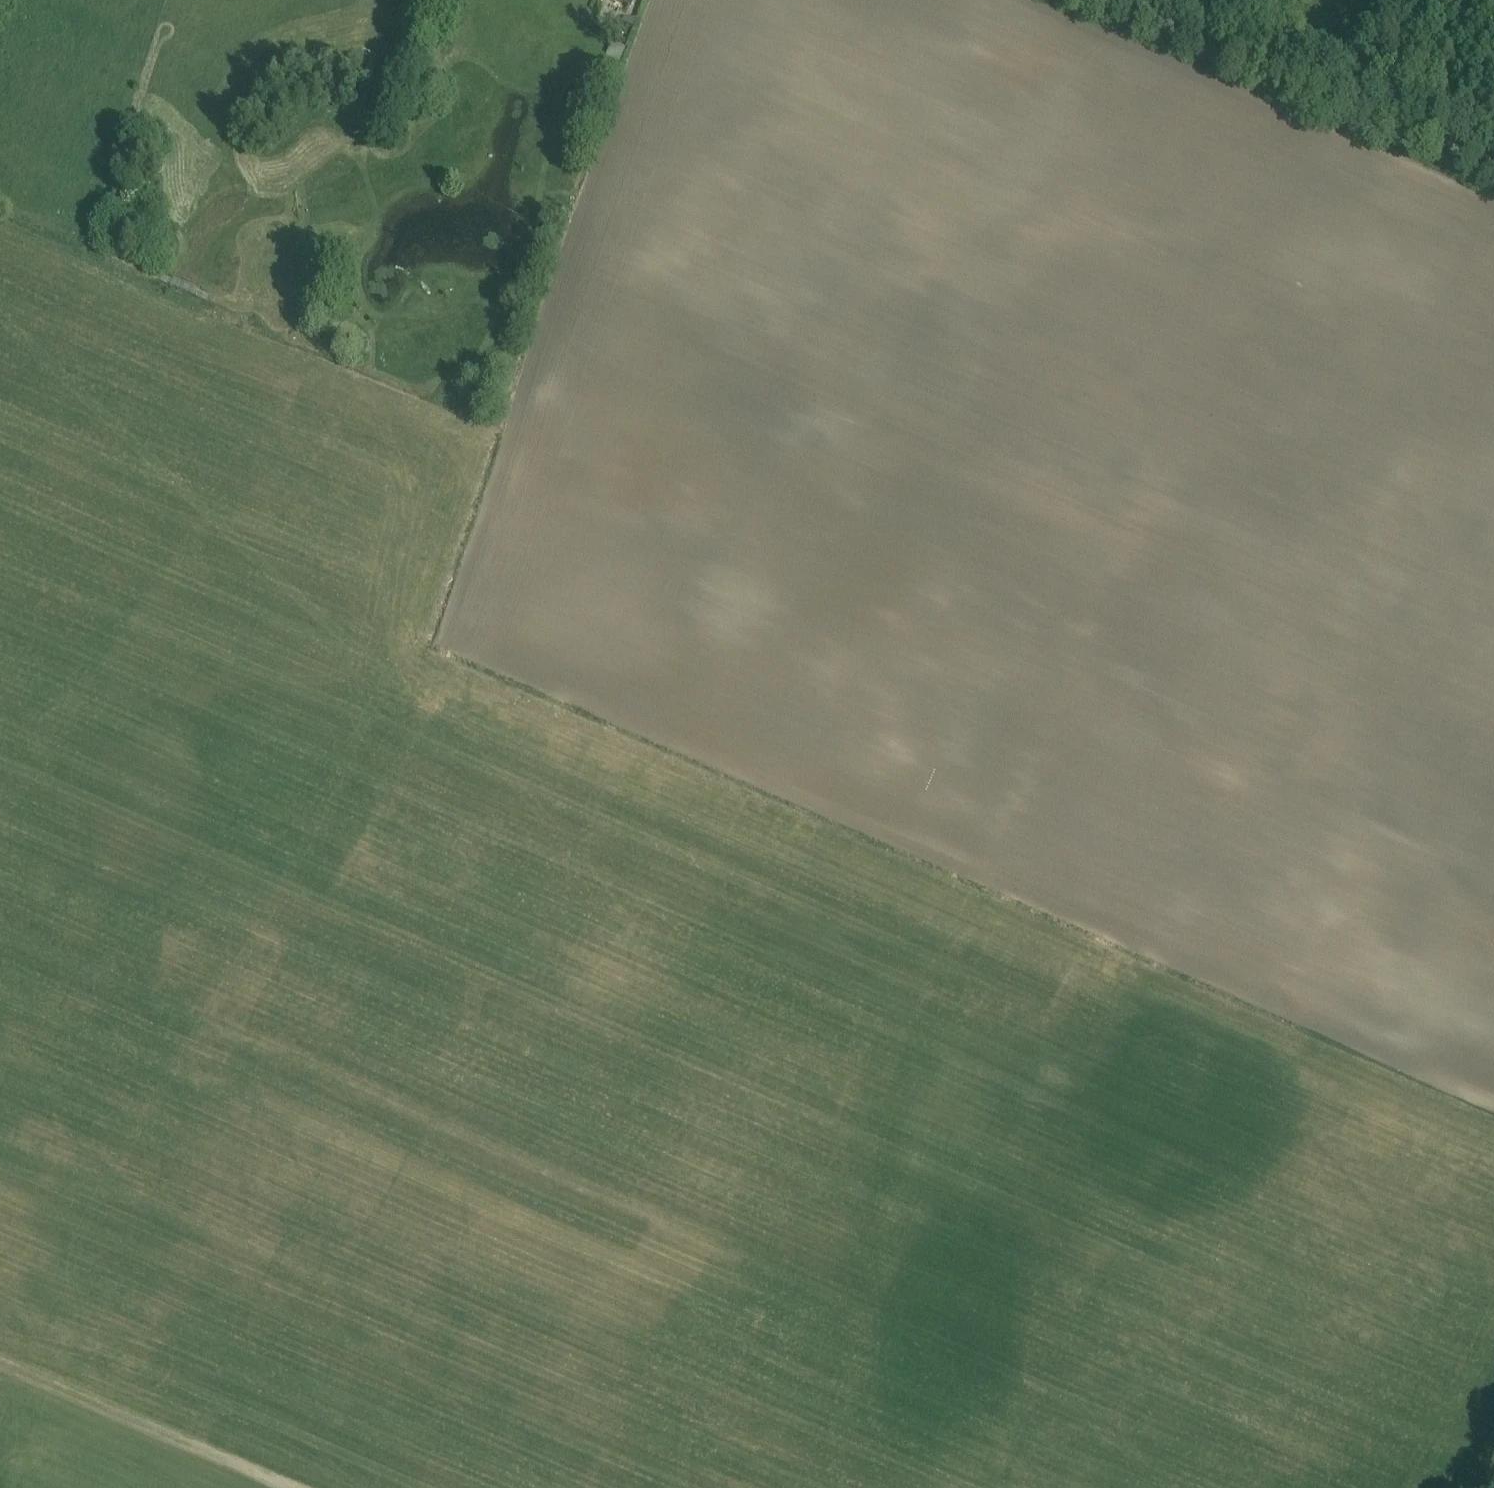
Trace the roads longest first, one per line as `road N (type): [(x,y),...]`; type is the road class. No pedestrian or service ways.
road 1 (unclassified): [(1493,167),(1107,0)]
road 2 (track): [(291,1487),(0,1362)]

